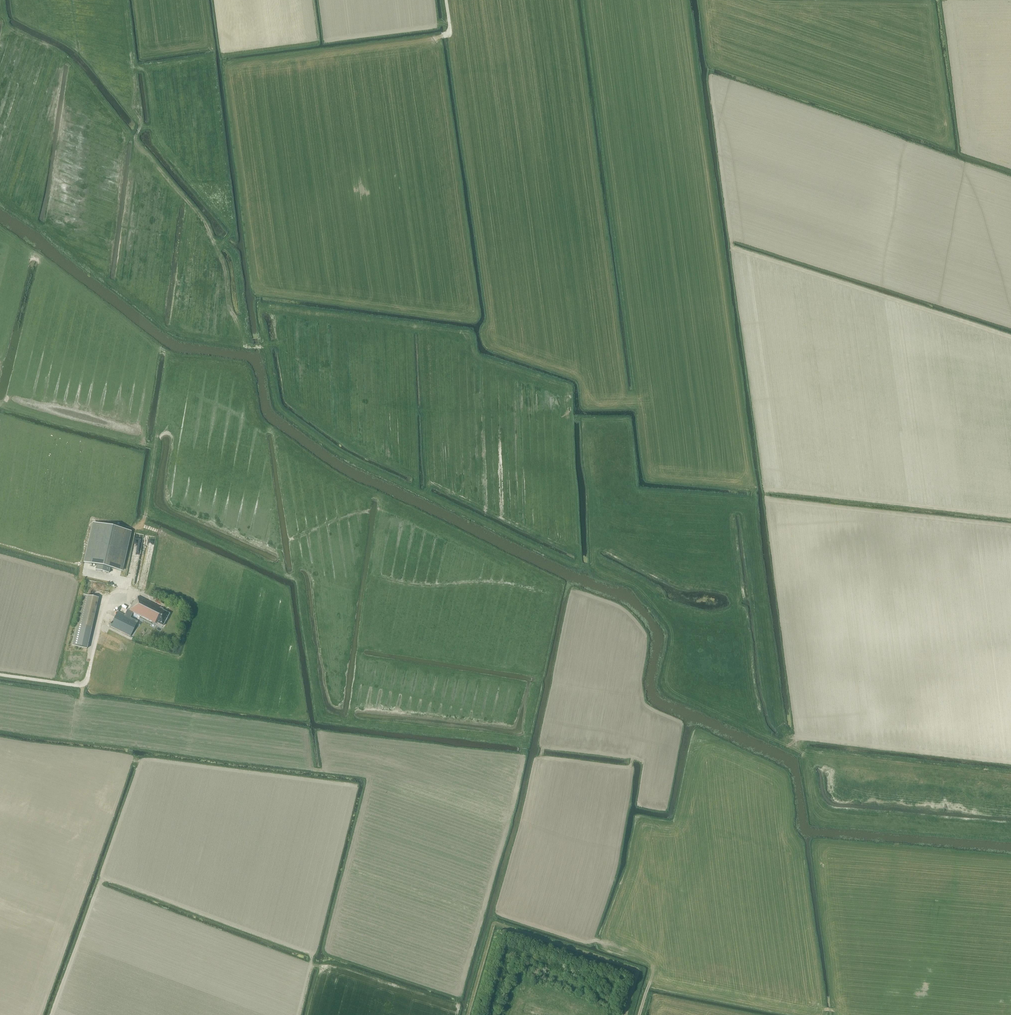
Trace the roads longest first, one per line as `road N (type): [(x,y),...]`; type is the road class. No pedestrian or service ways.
road 1 (track): [(123,592),(158,431)]
road 2 (track): [(52,1014),(99,883)]

